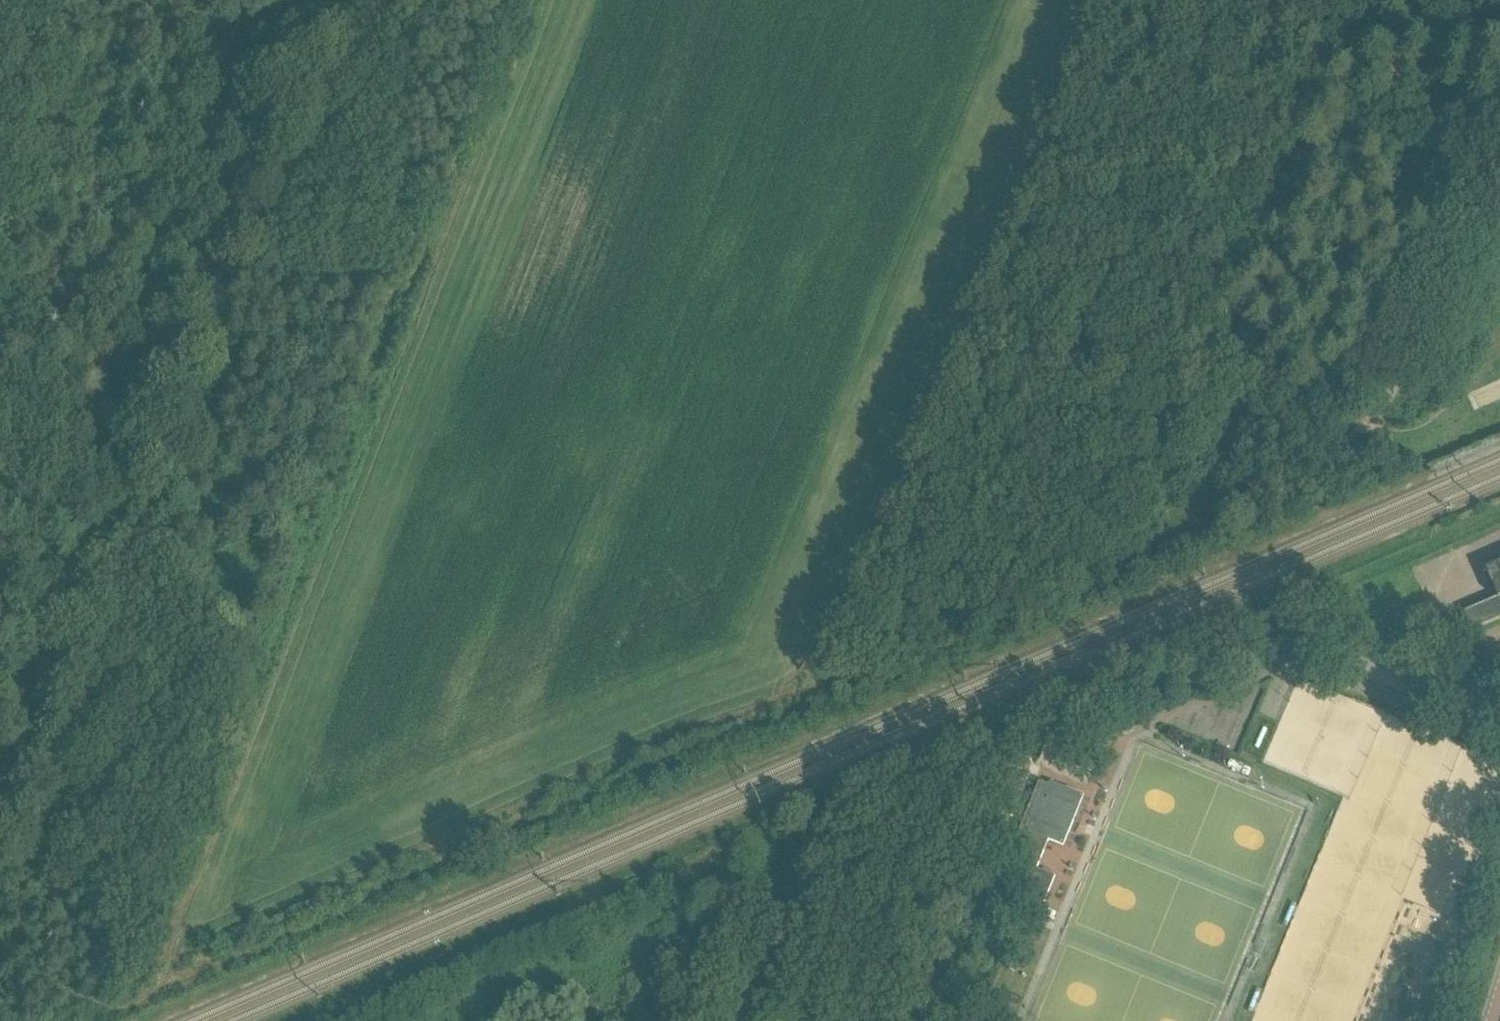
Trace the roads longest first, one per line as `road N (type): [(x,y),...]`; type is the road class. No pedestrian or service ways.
road 1 (track): [(0,821),(310,0)]
road 2 (track): [(796,711),(1089,0)]
road 3 (track): [(1499,169),(1374,424)]
road 4 (residential): [(1499,709),(1289,629)]

